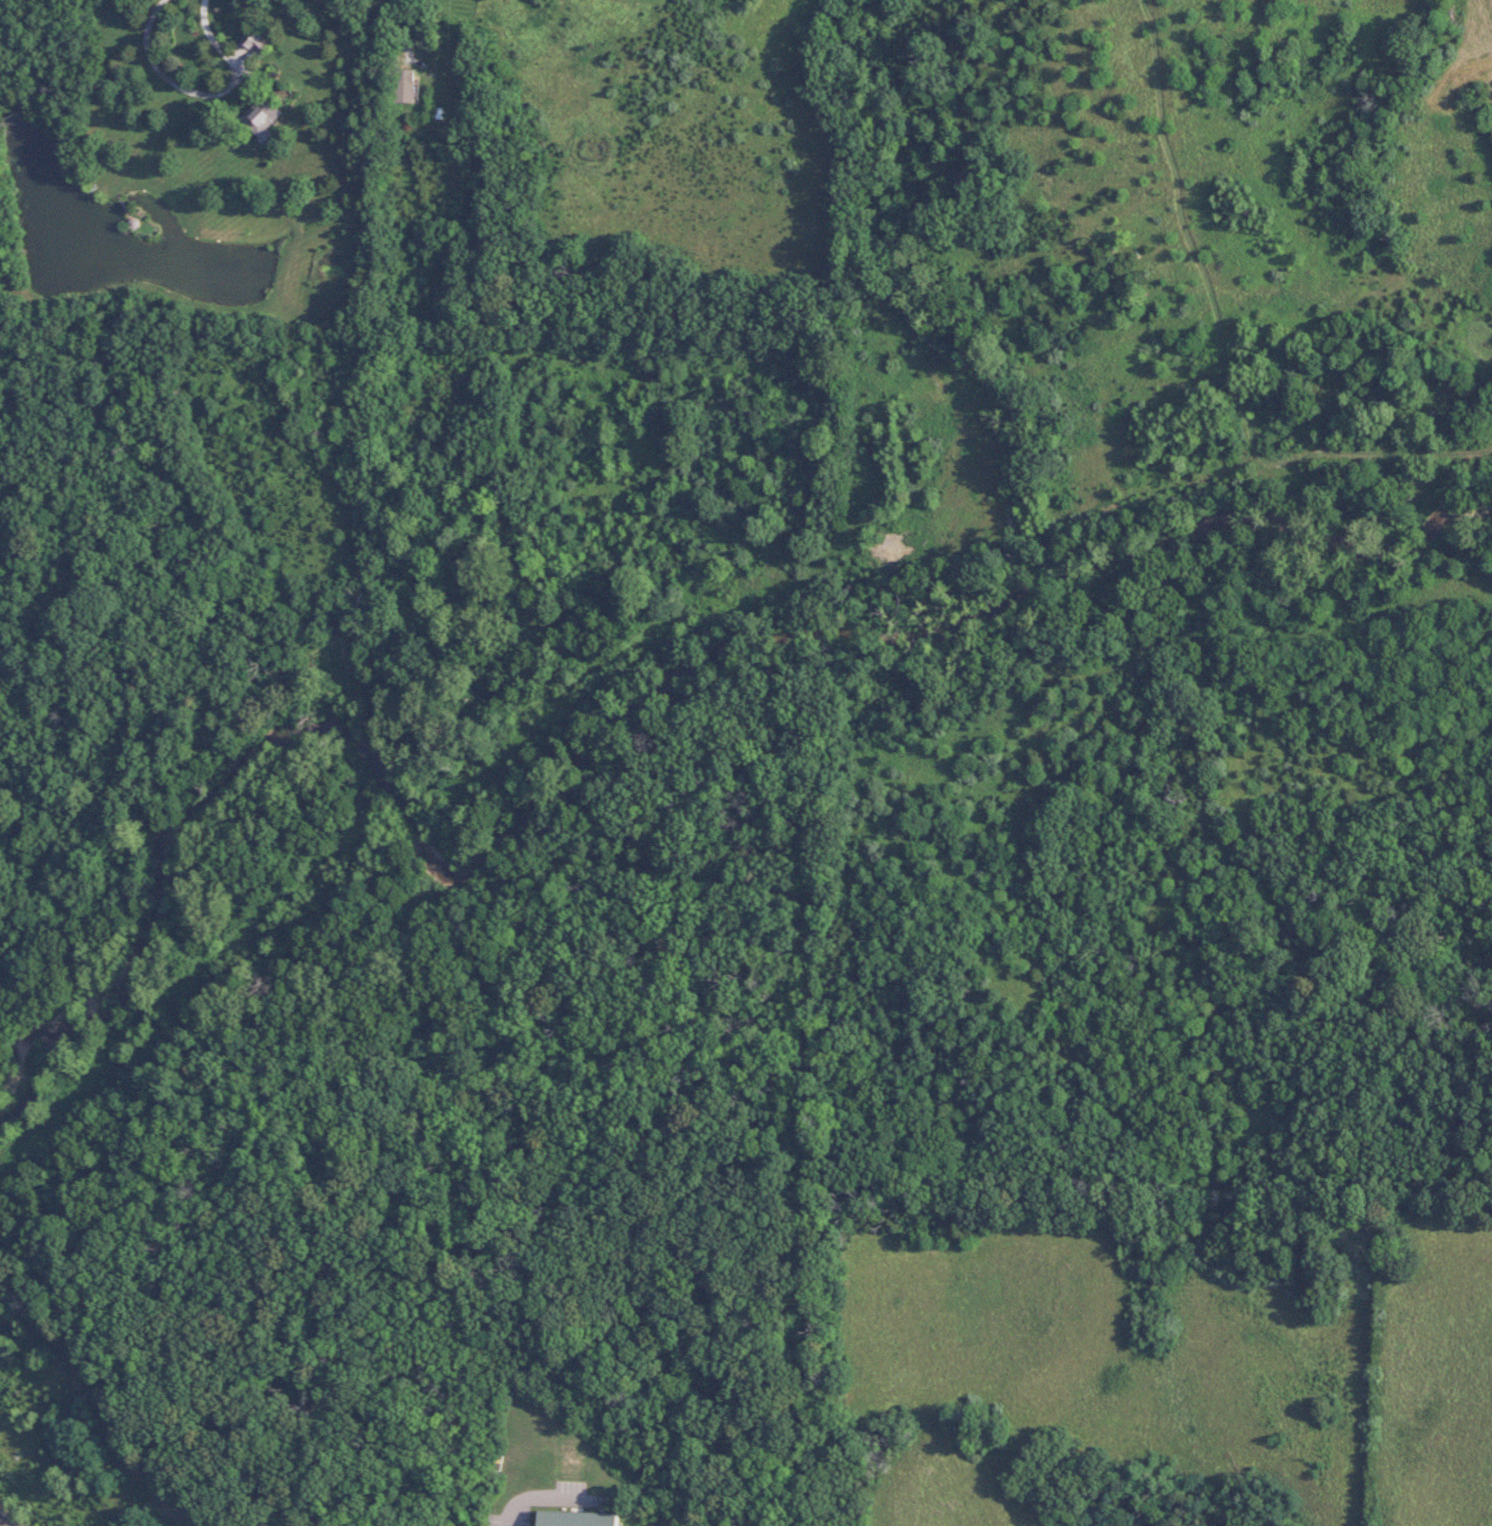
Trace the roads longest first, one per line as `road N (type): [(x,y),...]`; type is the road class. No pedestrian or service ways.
road 1 (residential): [(167,0),(150,15),(147,50),(173,84),(218,93),(246,77)]

